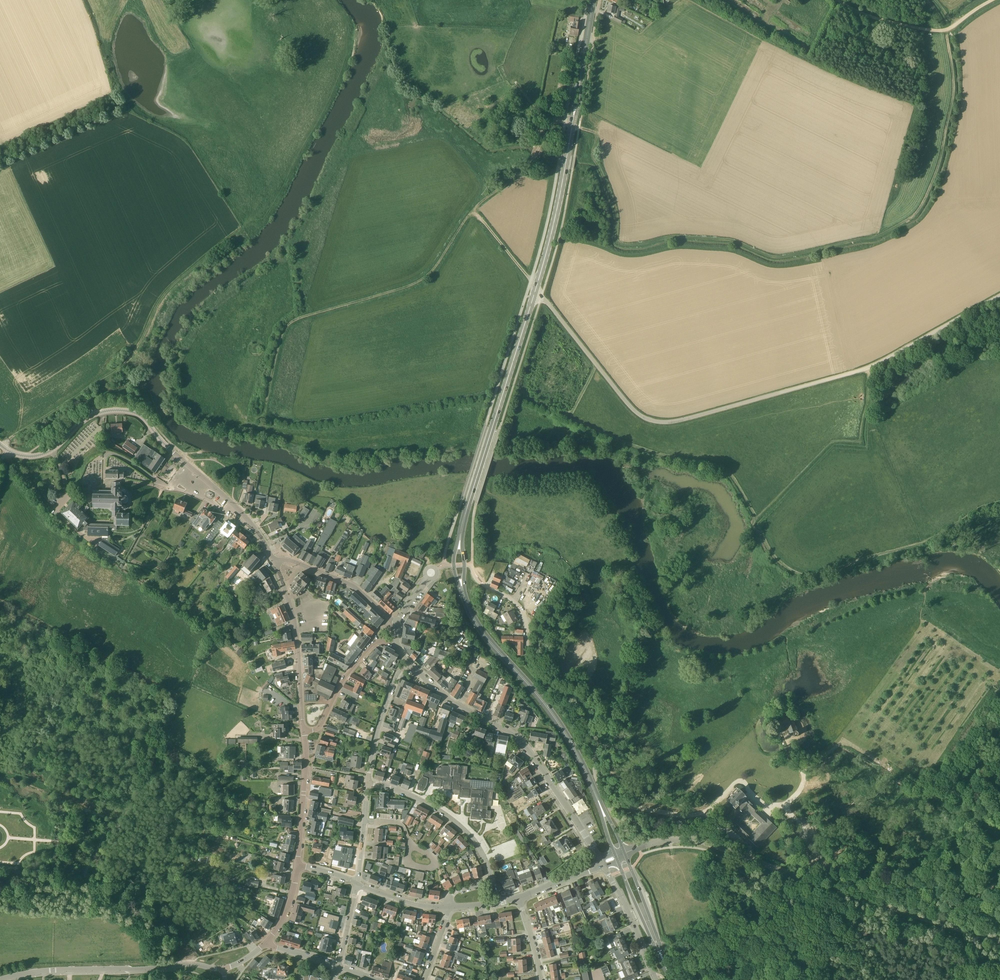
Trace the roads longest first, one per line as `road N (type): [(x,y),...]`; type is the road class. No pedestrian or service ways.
road 1 (unclassified): [(541,297),(632,409),(661,422),(874,365),(999,295)]
road 2 (track): [(264,412),(286,327),(416,283),(556,123),(573,123)]
road 3 (residential): [(275,563),(233,504),(136,413),(93,415),(43,454),(0,445)]
road 4 (track): [(247,225),(173,284),(135,354),(0,444)]
road 5 (tertiary): [(999,940),(680,840)]
road 6 (residential): [(638,848),(596,775),(585,703),(535,676),(524,616),(484,585)]
road 7 (track): [(824,264),(821,248),(884,234),(917,216),(927,200),(956,72),(950,32)]
road 8 (primary): [(536,288),(594,0)]
road 9 (residential): [(601,859),(521,740),(447,698),(406,660)]
road 10 (primary): [(460,540),(536,288)]
road 11 (primary): [(599,802),(560,725),(481,631),(464,595)]
road 12 (tertiary): [(7,979),(189,964),(226,969)]
road 13 (residential): [(450,908),(456,892),(490,882),(473,840),(440,811),(369,783)]
road 14 (residential): [(304,732),(297,632),(275,563)]
road 15 (track): [(990,0),(950,32),(935,32),(837,0)]
road 16 (track): [(874,365),(870,419),(957,371)]
road 17 (track): [(711,852),(743,877),(846,913)]
road 18 (residential): [(397,625),(349,583),(287,559),(275,563)]
road 19 (residential): [(304,732),(319,729),(374,644),(397,643)]
road 20 (primary): [(670,978),(625,853)]
road 21 (residential): [(299,864),(304,732)]
road 22 (residential): [(369,783),(381,720),(406,660)]
road 23 (primary): [(617,861),(670,978)]
road 24 (residential): [(656,979),(605,866)]

